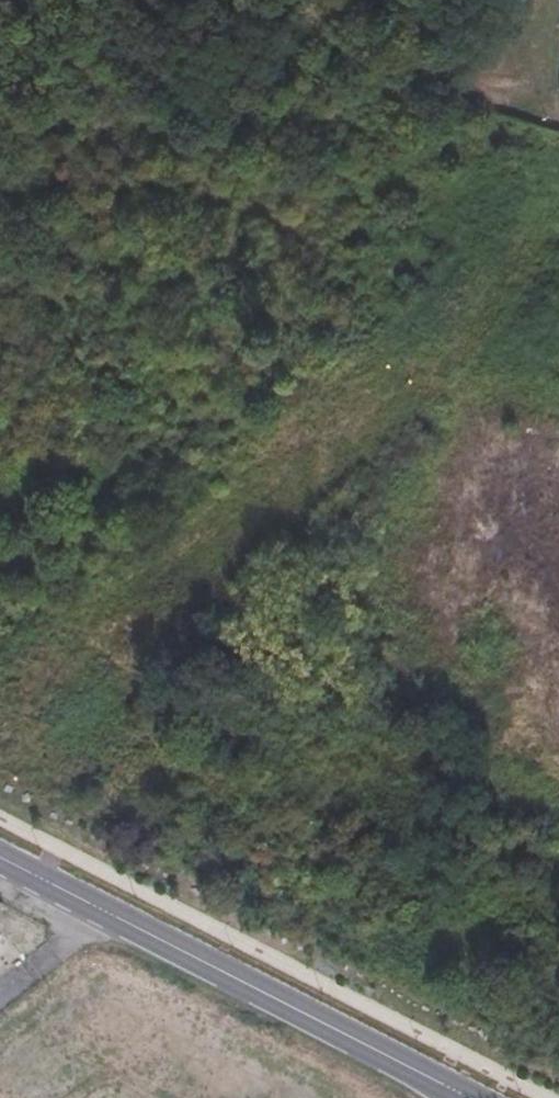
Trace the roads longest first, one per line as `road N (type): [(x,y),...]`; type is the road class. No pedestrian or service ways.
road 1 (tertiary): [(0,858),(470,1097)]

